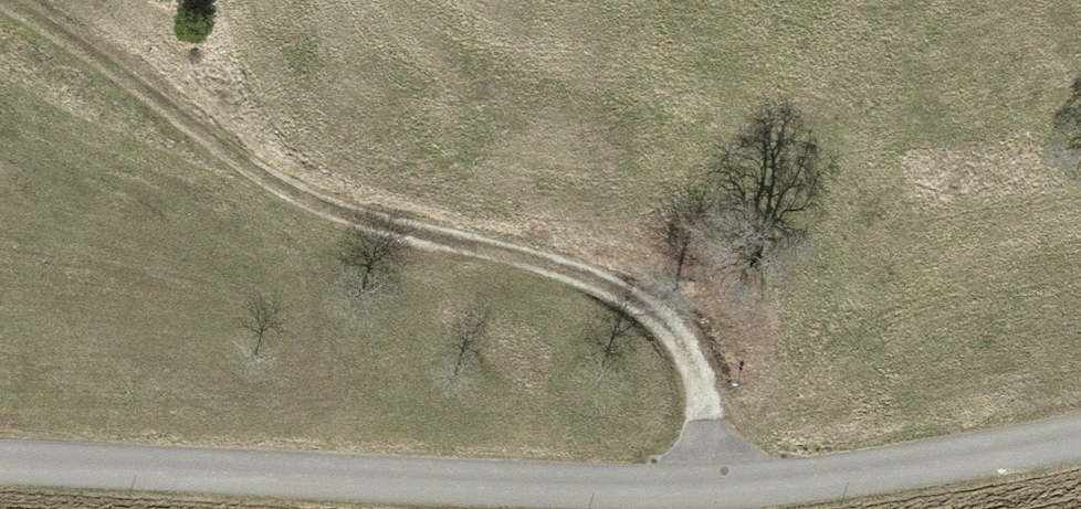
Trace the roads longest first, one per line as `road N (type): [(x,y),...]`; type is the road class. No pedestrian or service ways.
road 1 (unclassified): [(0,464),(721,487),(1080,432)]
road 2 (track): [(2,0),(236,157),(326,205),(614,285),(667,323),(697,372),(721,487)]

